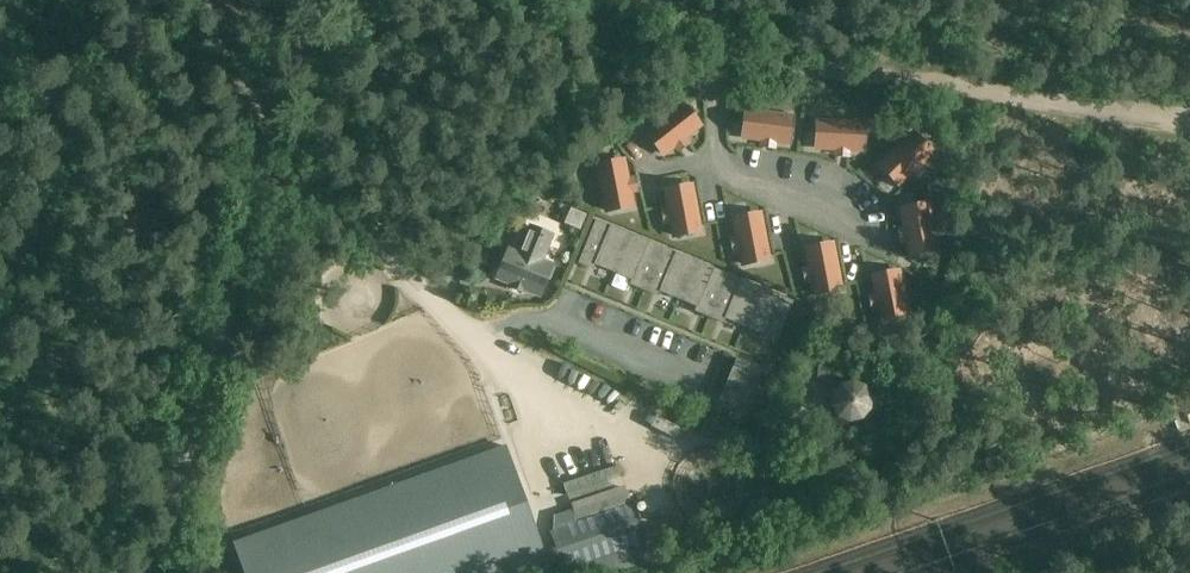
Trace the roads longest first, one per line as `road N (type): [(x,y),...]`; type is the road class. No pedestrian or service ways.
road 1 (residential): [(140,572),(173,502),(269,152),(265,124),(318,0)]
road 2 (track): [(723,43),(802,71),(1189,120)]
road 3 (track): [(200,0),(265,124)]

